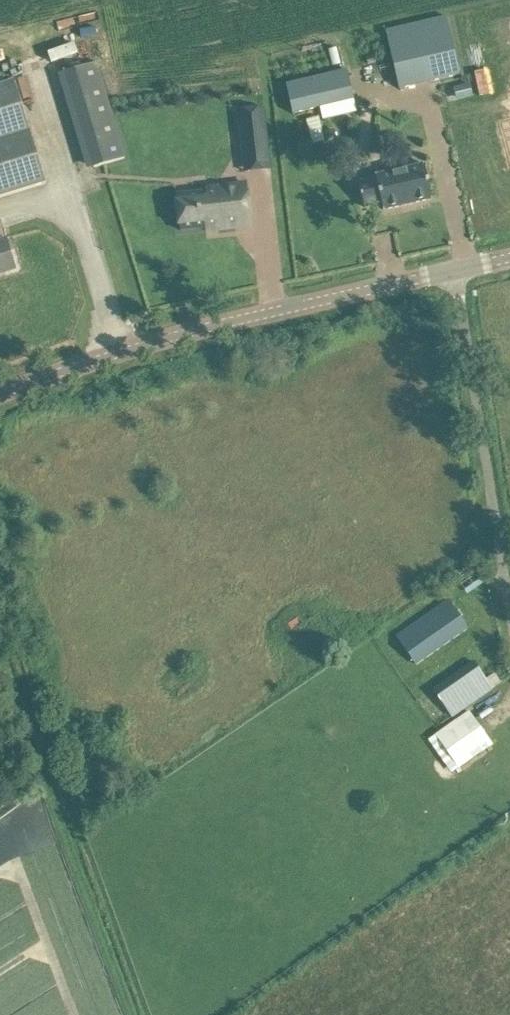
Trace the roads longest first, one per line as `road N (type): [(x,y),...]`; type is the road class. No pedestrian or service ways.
road 1 (tertiary): [(0,393),(223,322),(456,270)]
road 2 (unclassified): [(509,599),(456,270)]

